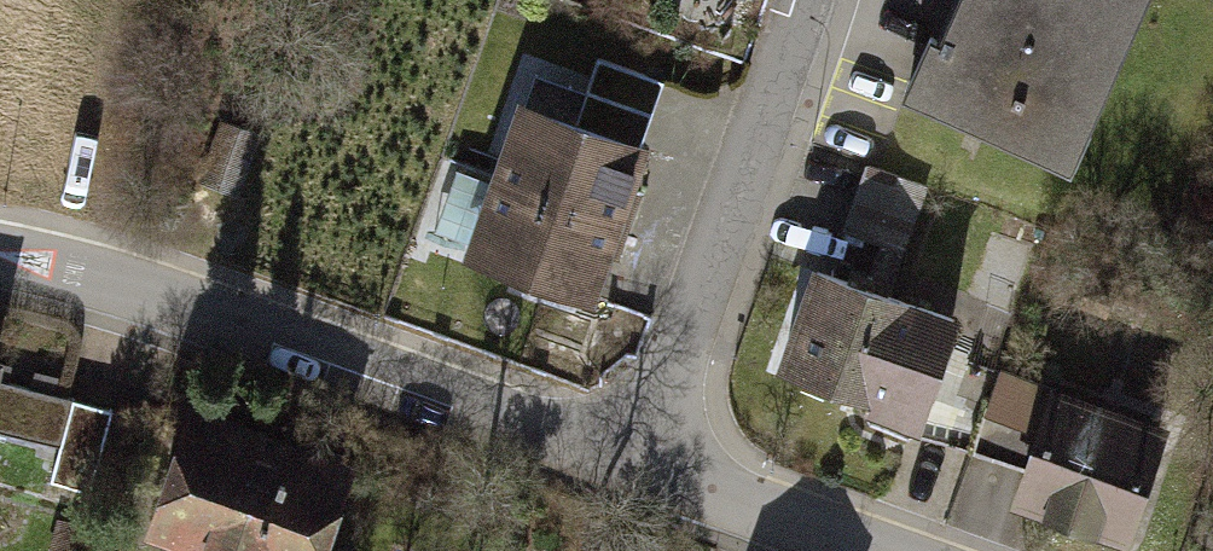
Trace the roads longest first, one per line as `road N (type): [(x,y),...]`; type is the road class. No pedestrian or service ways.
road 1 (residential): [(646,473),(165,303),(0,261)]
road 2 (residential): [(646,473),(816,0)]
road 3 (residential): [(868,550),(646,473)]

